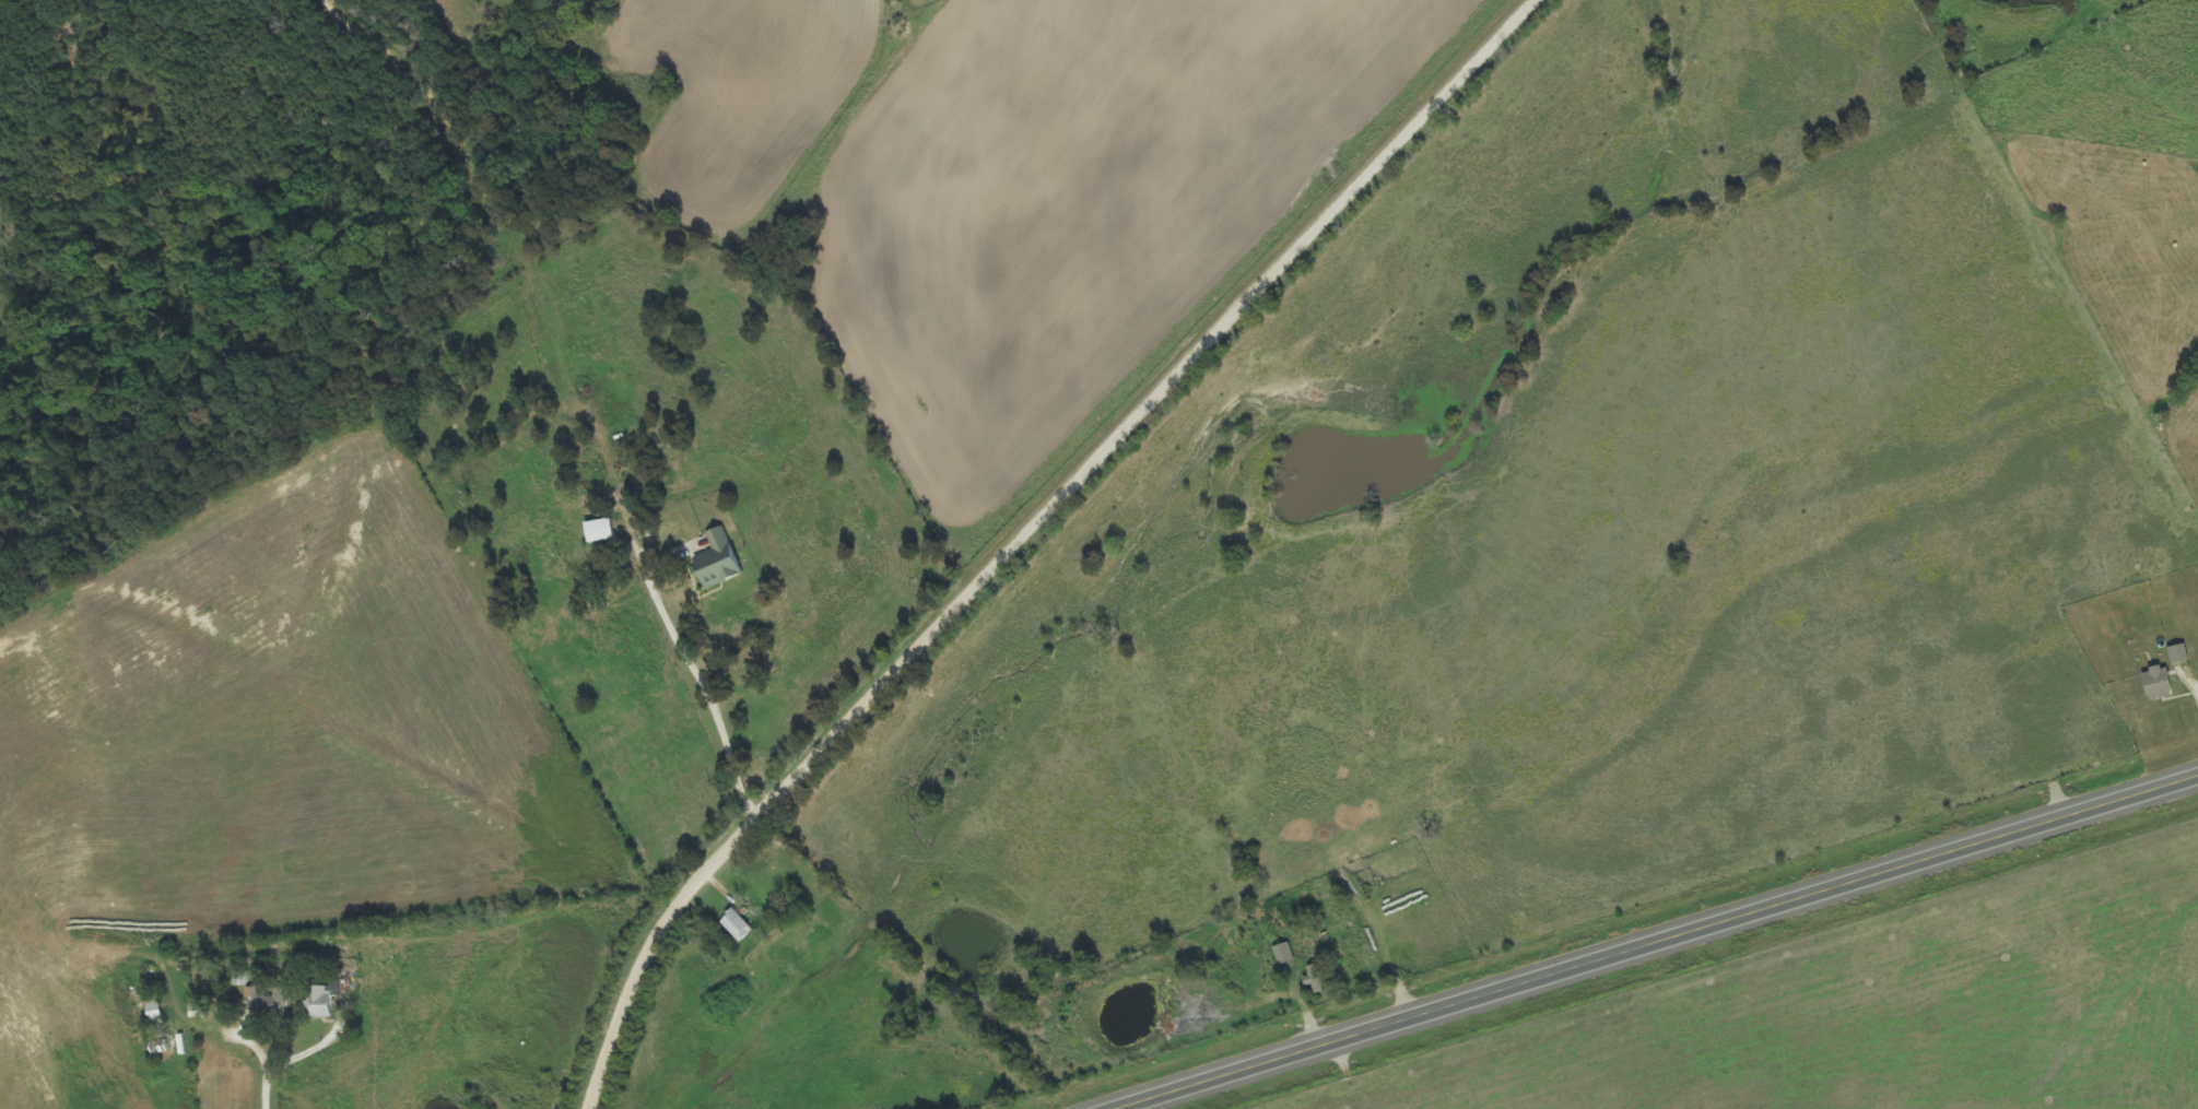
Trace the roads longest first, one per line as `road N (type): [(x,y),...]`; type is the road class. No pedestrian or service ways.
road 1 (residential): [(598,1108),(651,964),(698,895),(1544,0)]
road 2 (primary): [(2197,782),(1129,1108)]

